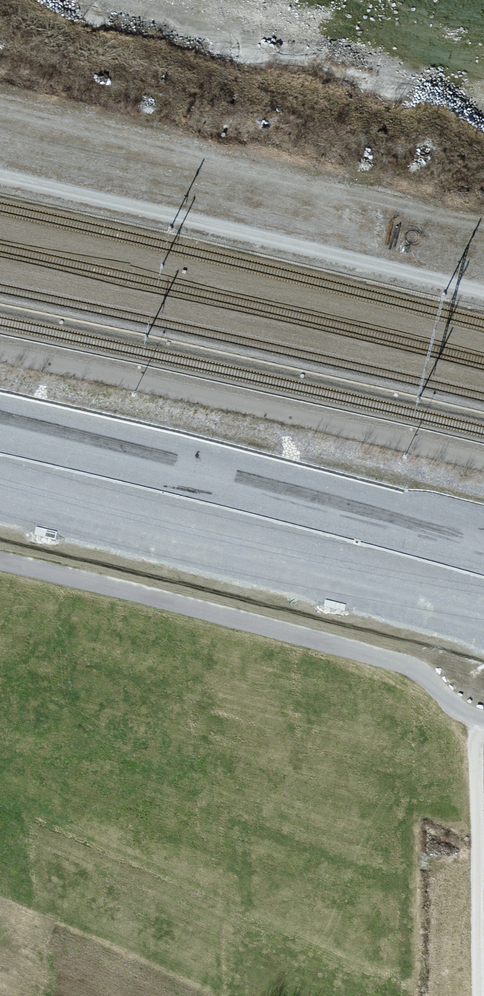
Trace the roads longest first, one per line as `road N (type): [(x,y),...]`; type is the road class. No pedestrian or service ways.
road 1 (unclassified): [(0,565),(414,663),(483,724)]
road 2 (motorway): [(0,497),(315,567),(483,623)]
road 3 (motorway): [(483,550),(288,492),(0,430)]
road 4 (track): [(483,295),(0,176)]
road 5 (track): [(479,724),(479,995)]

